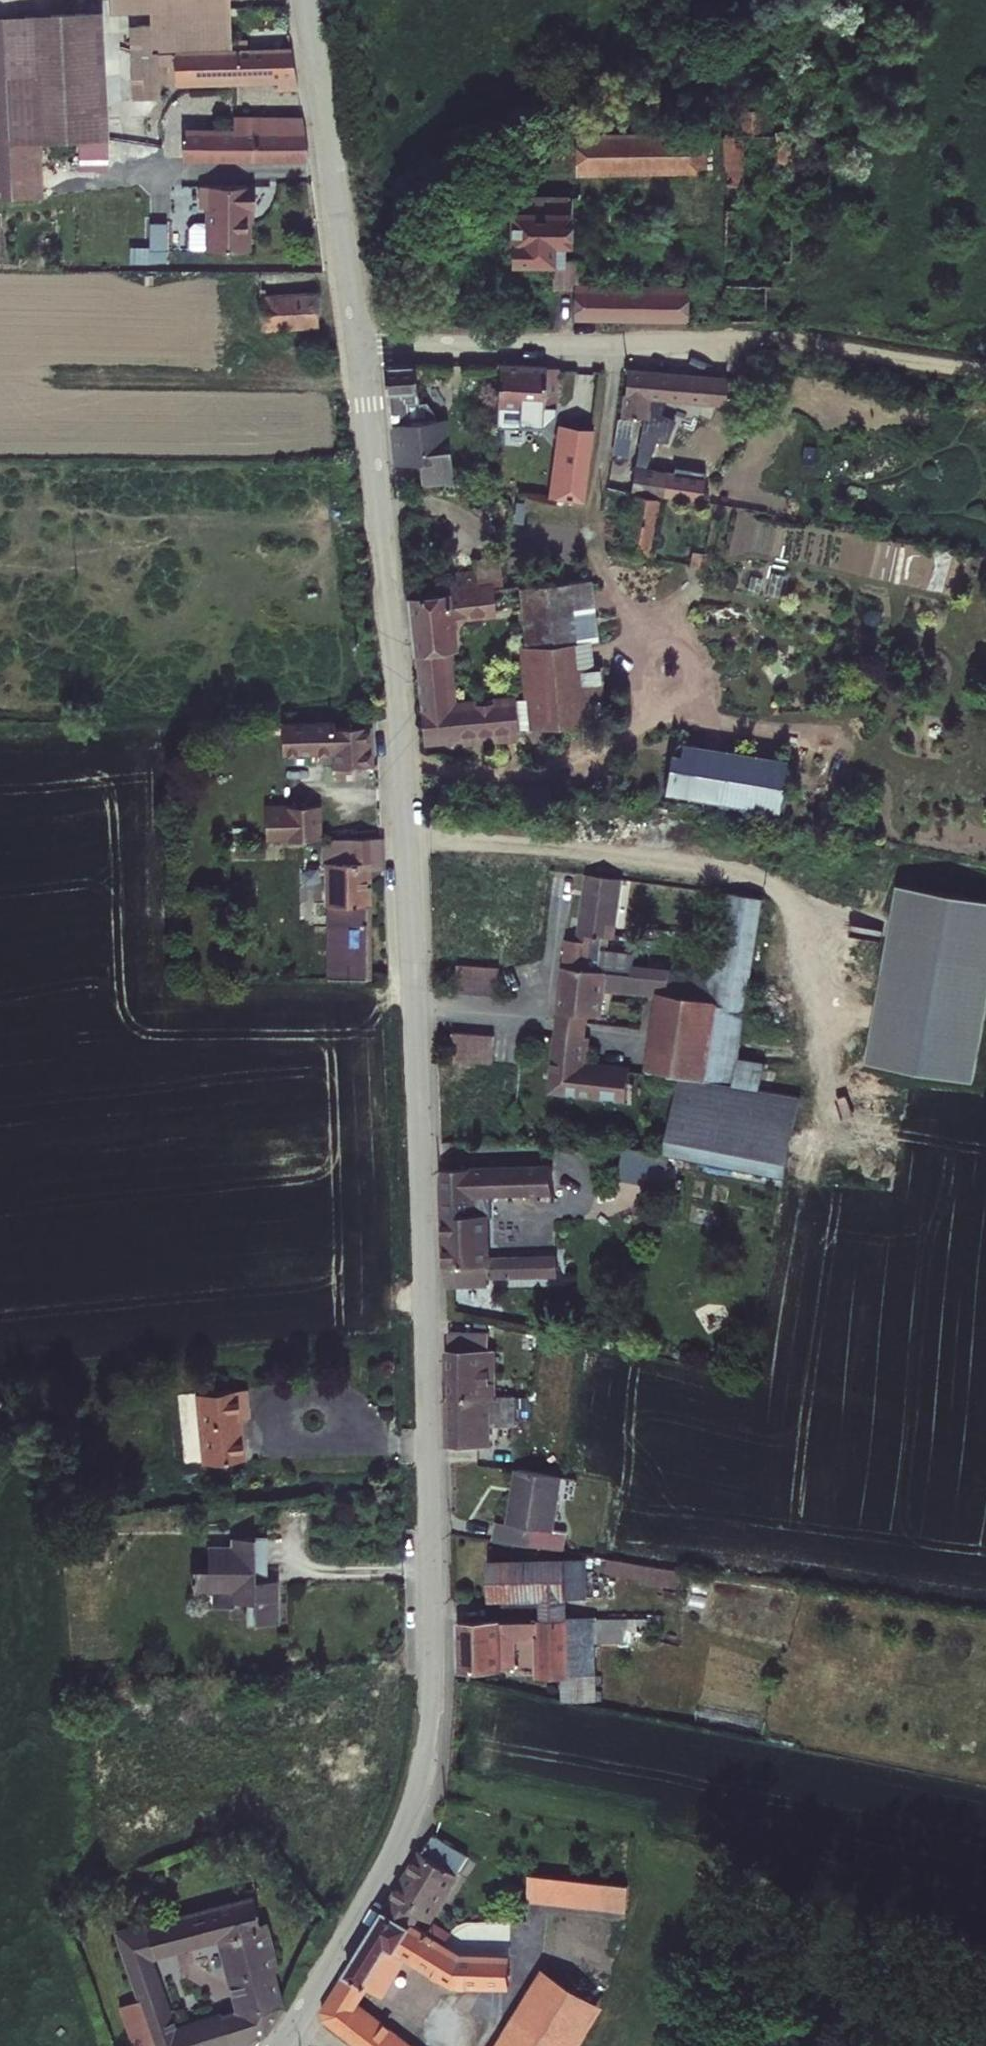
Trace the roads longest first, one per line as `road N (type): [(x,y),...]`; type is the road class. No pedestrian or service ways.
road 1 (unclassified): [(275,2045),(408,1826),(430,1725),(425,1248),(399,711),(355,345)]
road 2 (residential): [(746,344),(355,345)]
road 3 (unclassified): [(355,345),(308,0)]
road 4 (track): [(985,373),(746,344)]

